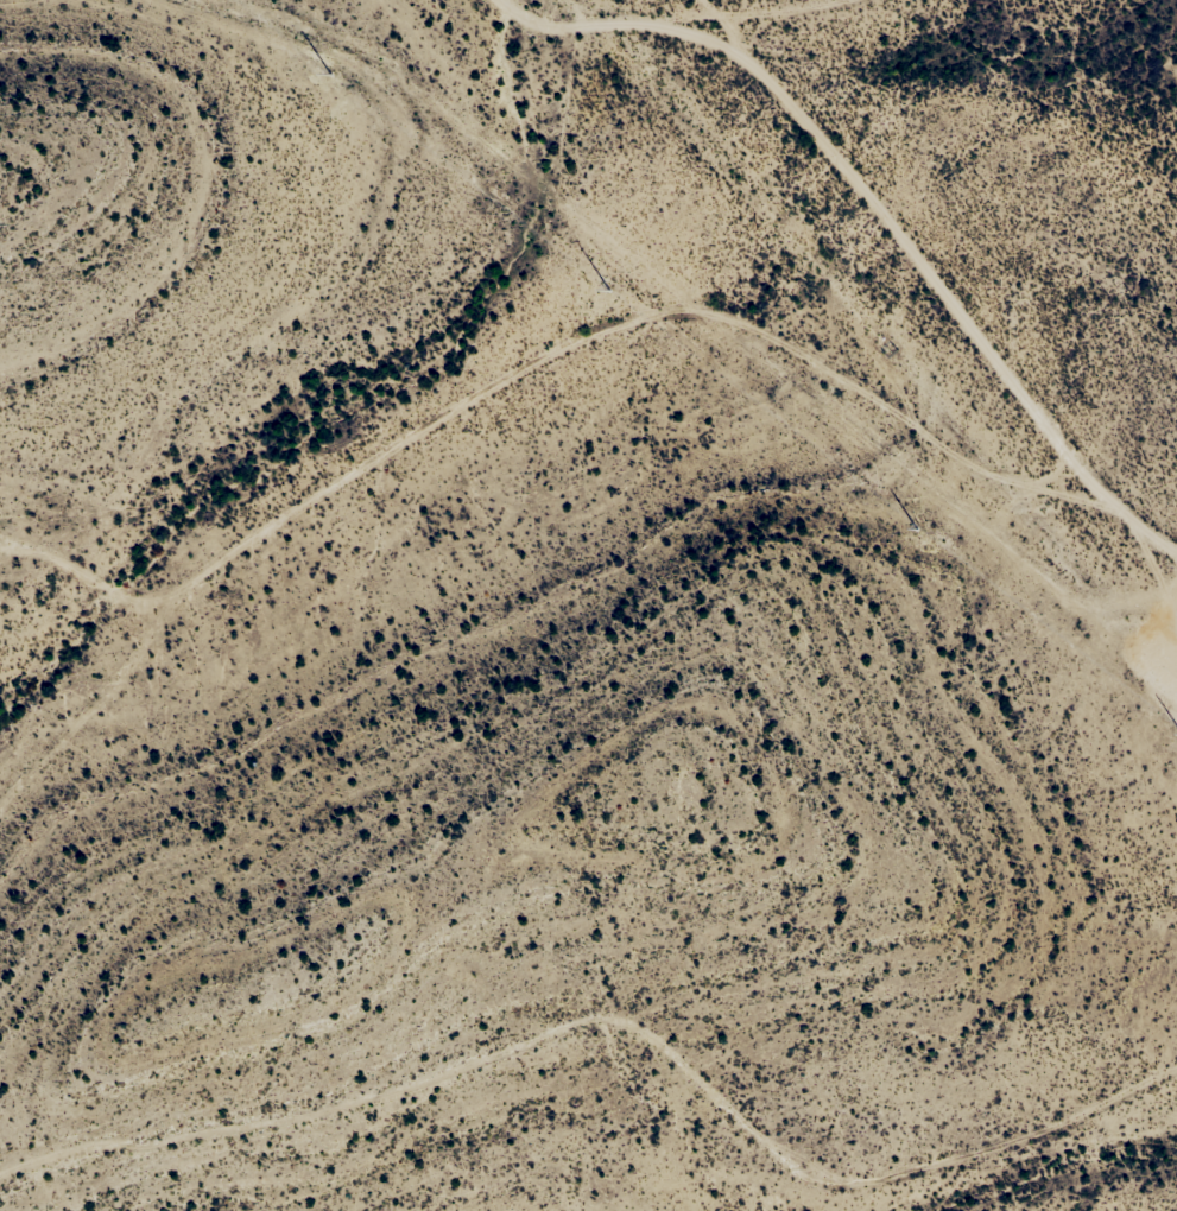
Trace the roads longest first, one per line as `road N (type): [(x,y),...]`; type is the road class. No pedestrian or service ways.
road 1 (track): [(0,1174),(327,1104),(538,1039),(614,1063),(833,1181),(915,1158),(1176,1044)]
road 2 (track): [(0,810),(129,646),(151,598),(167,596),(462,394),(633,336),(709,336),(862,413),(903,389)]
road 3 (track): [(1176,627),(1156,620),(903,389),(892,336),(751,134),(685,70),(504,40),(439,0)]
road 4 (track): [(1156,620),(1150,697),(1176,778)]
road 5 (track): [(0,586),(86,608),(151,598)]

